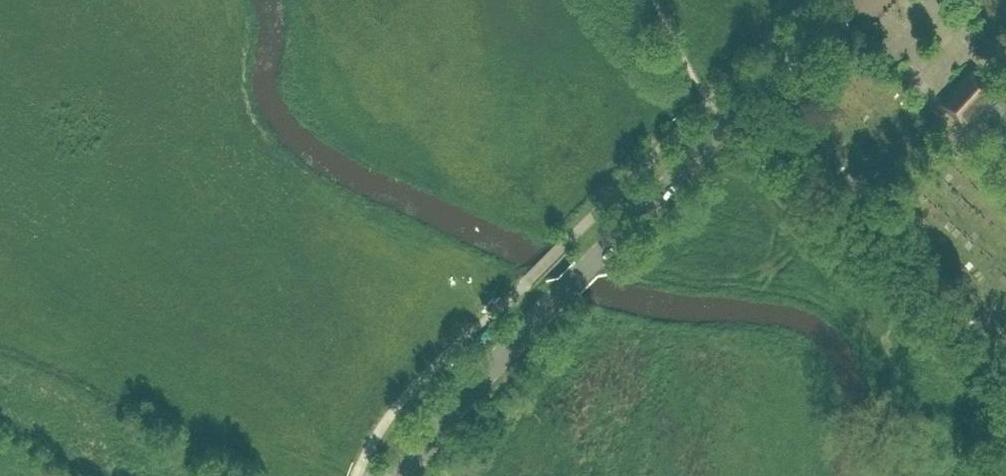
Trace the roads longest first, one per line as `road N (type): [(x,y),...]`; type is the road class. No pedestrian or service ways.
road 1 (tertiary): [(401,475),(596,257),(850,0)]

